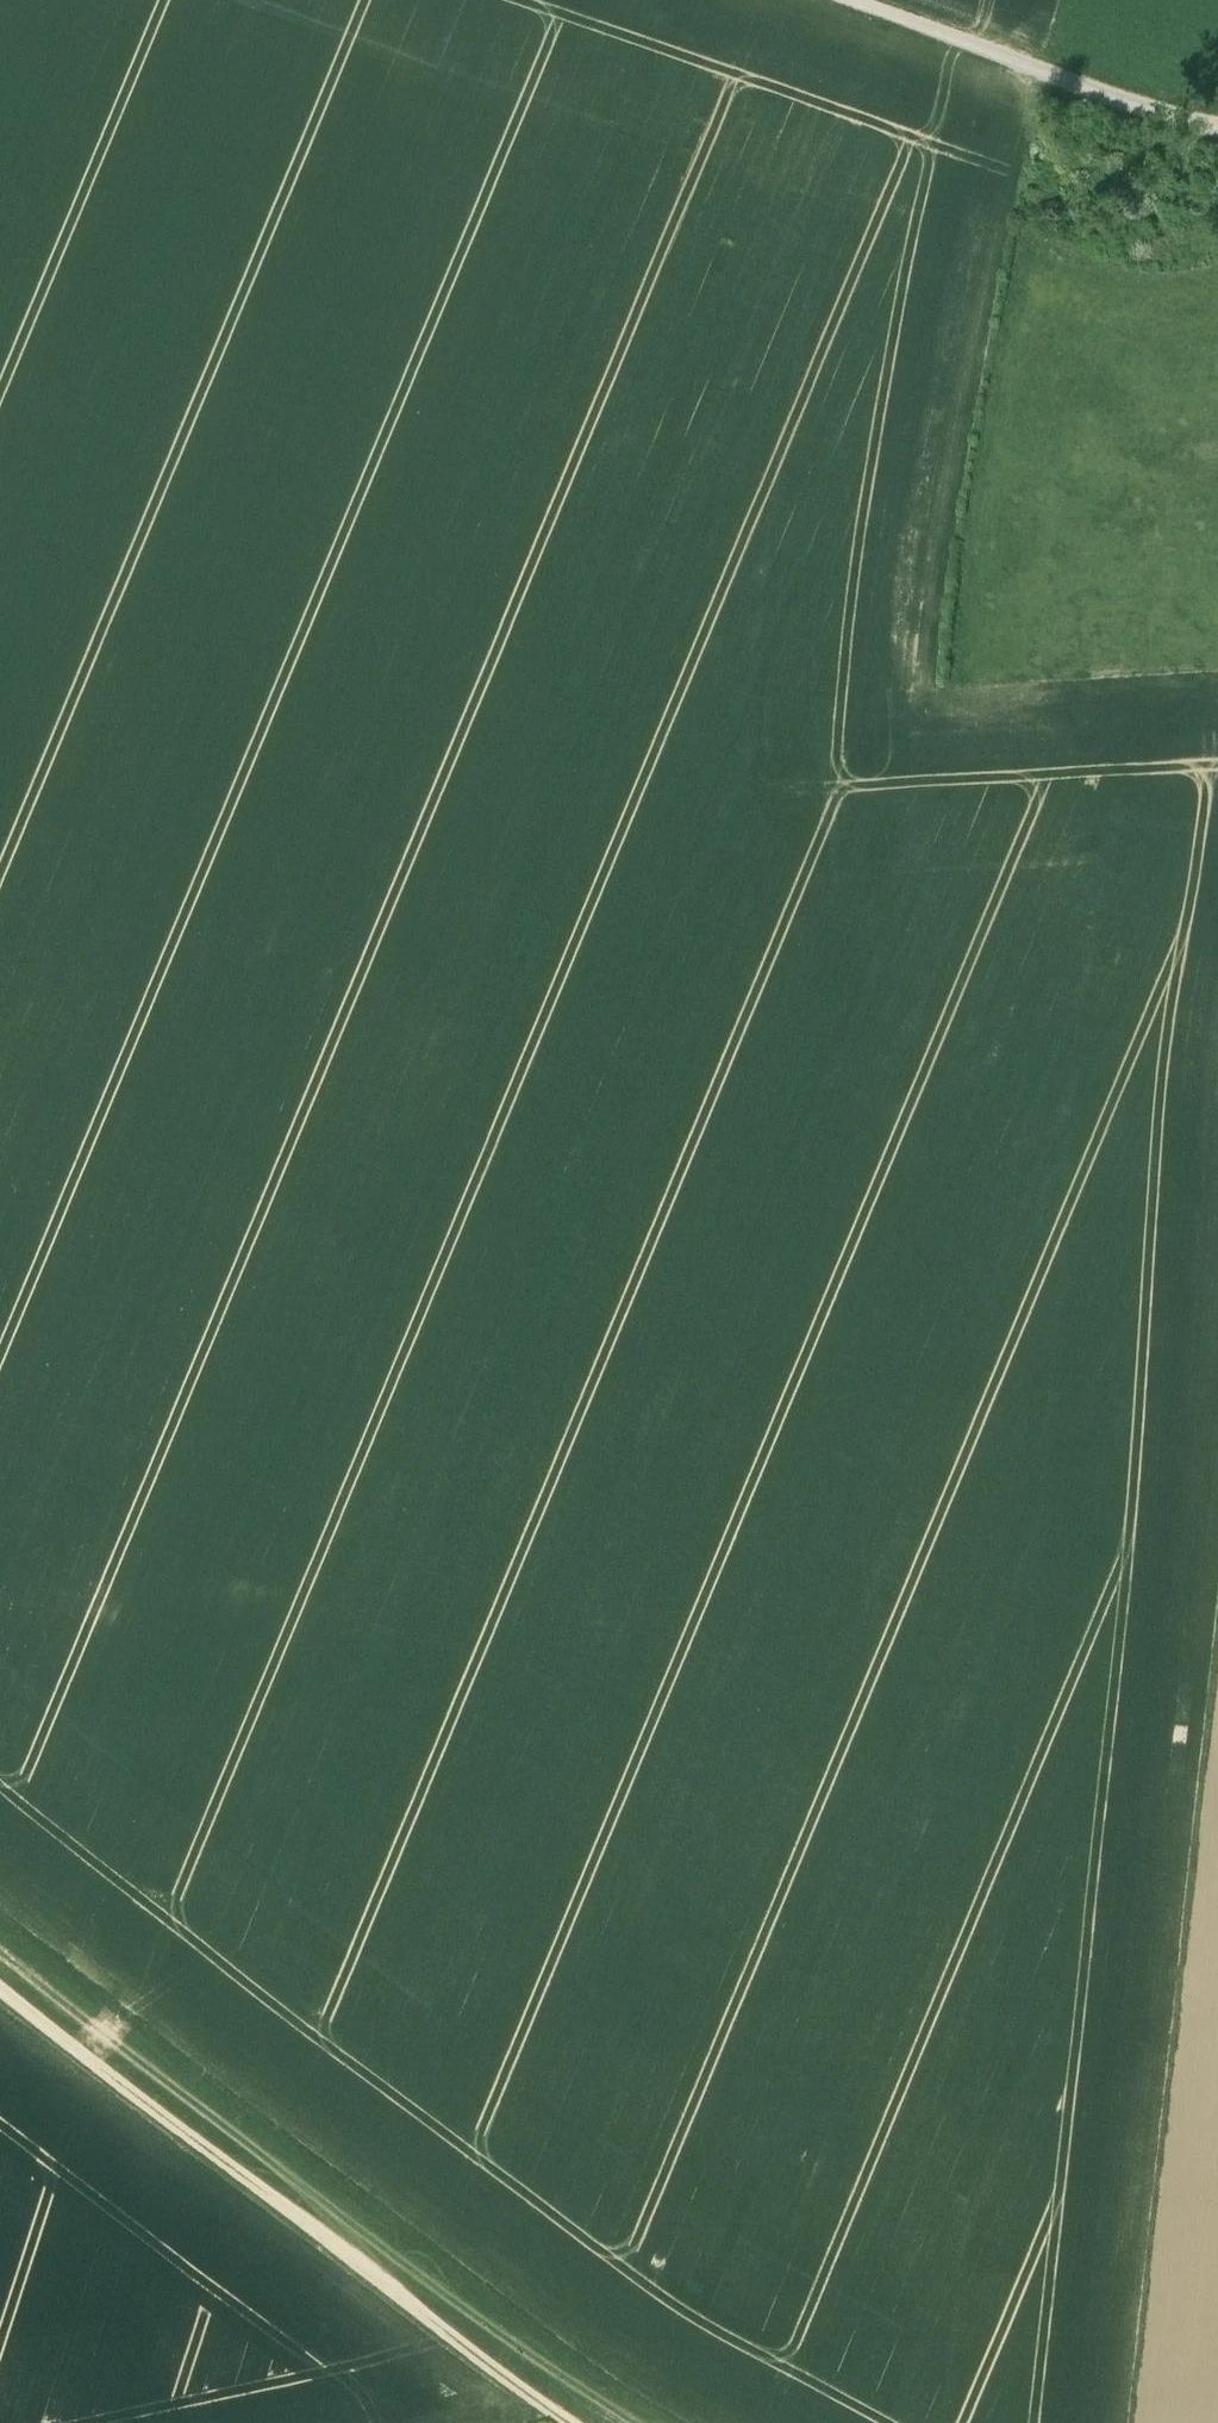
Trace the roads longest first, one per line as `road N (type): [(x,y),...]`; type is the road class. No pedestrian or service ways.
road 1 (track): [(570,2422),(0,1989)]
road 2 (track): [(849,0),(1217,127)]

